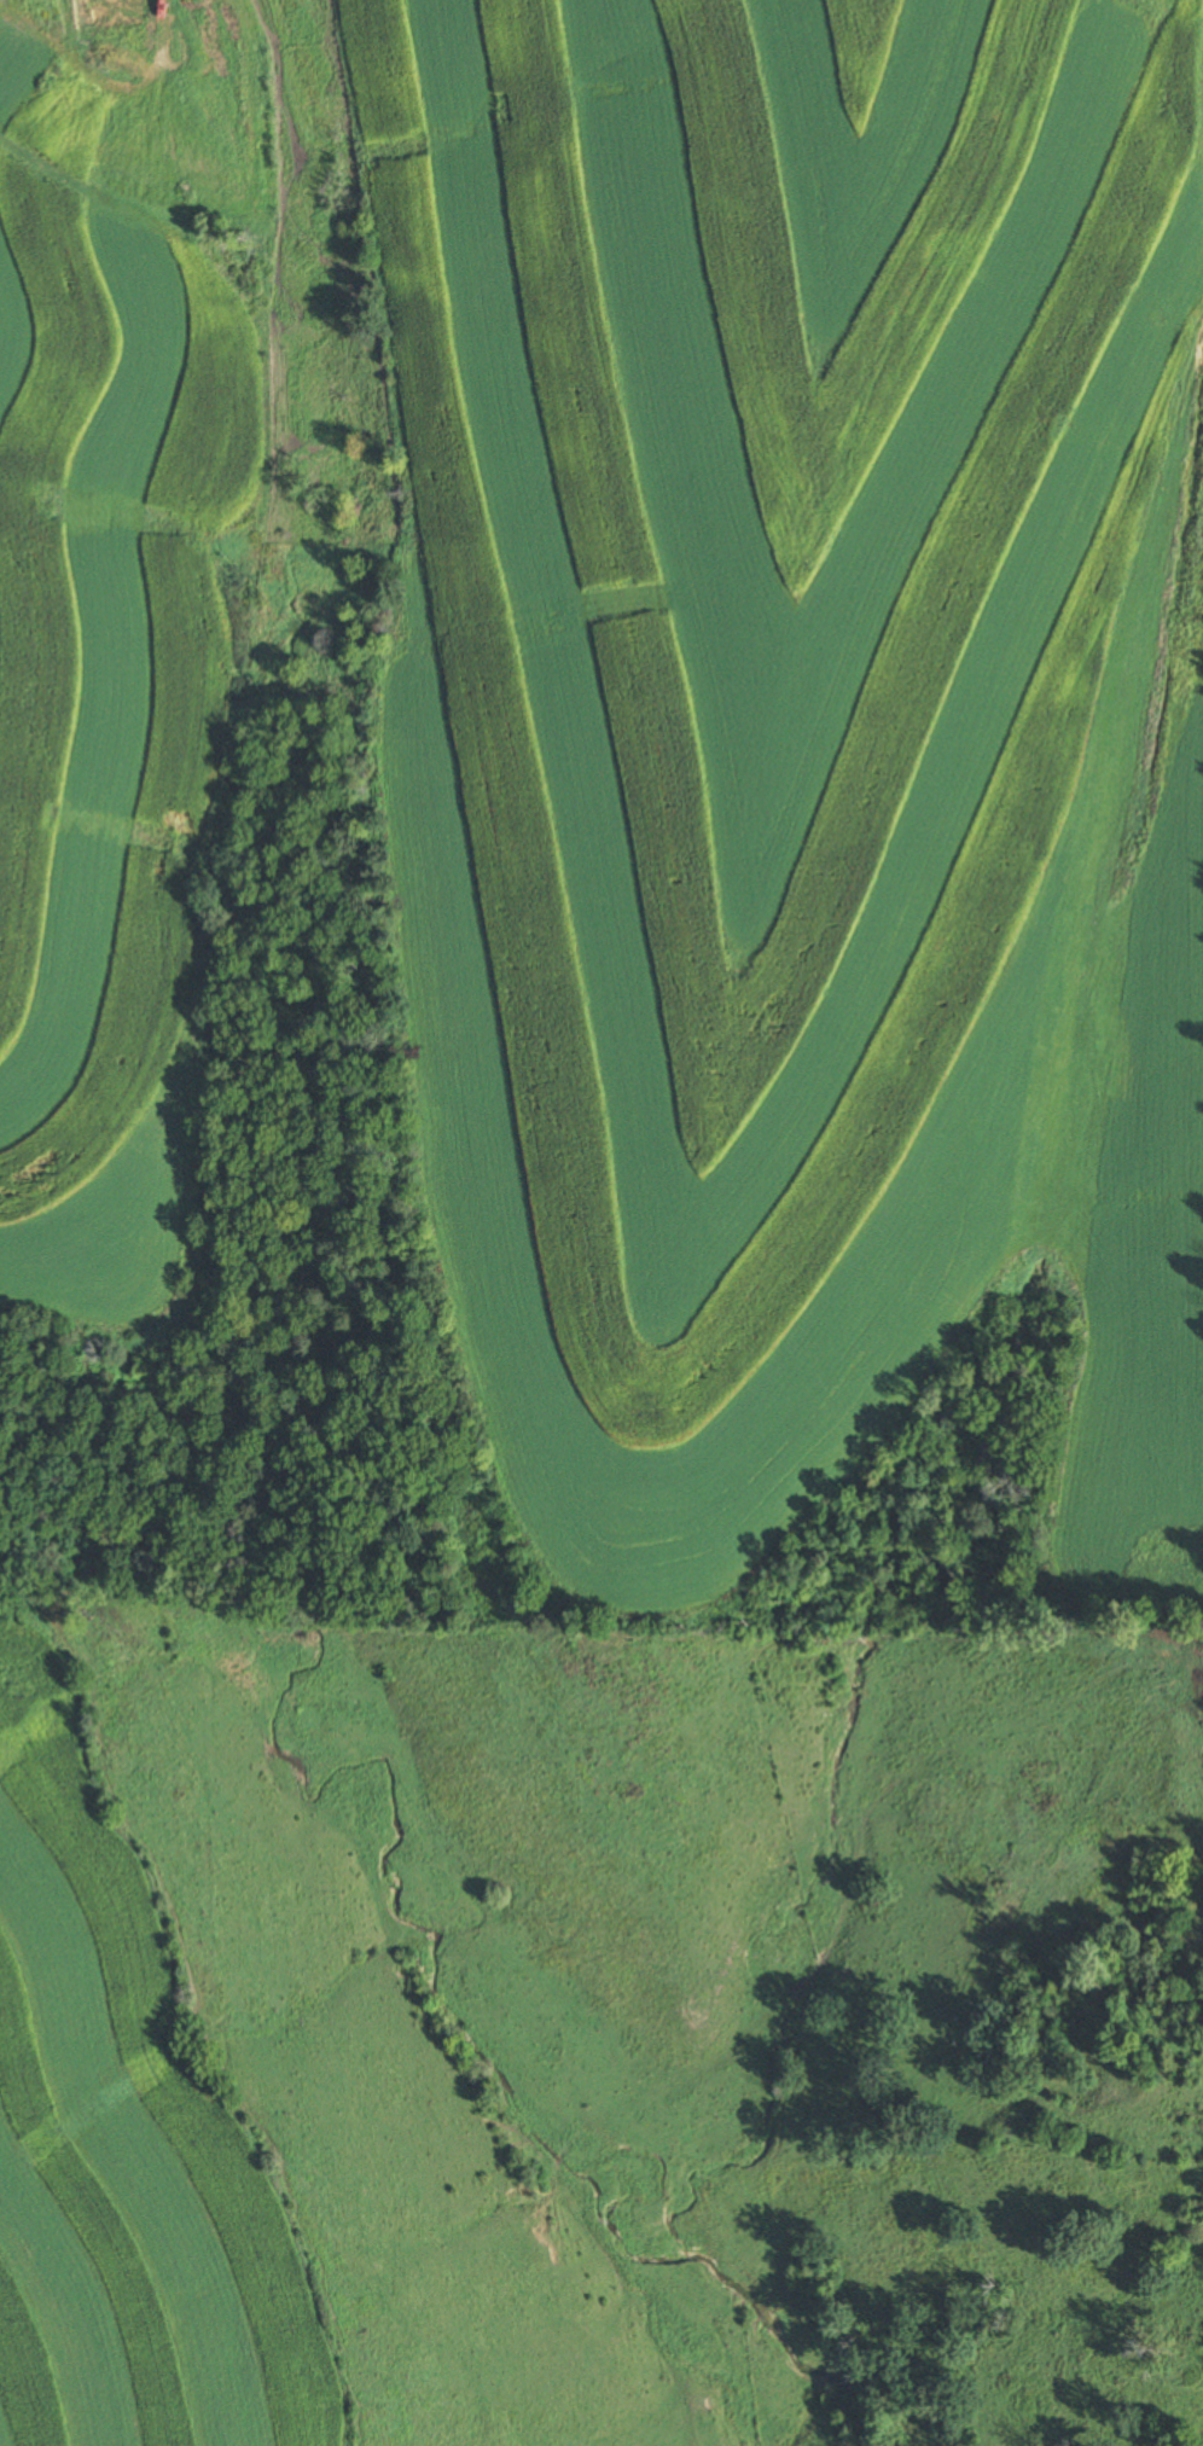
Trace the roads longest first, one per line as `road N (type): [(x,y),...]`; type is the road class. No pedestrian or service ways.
road 1 (residential): [(1202,812),(1197,560),(1202,377)]

